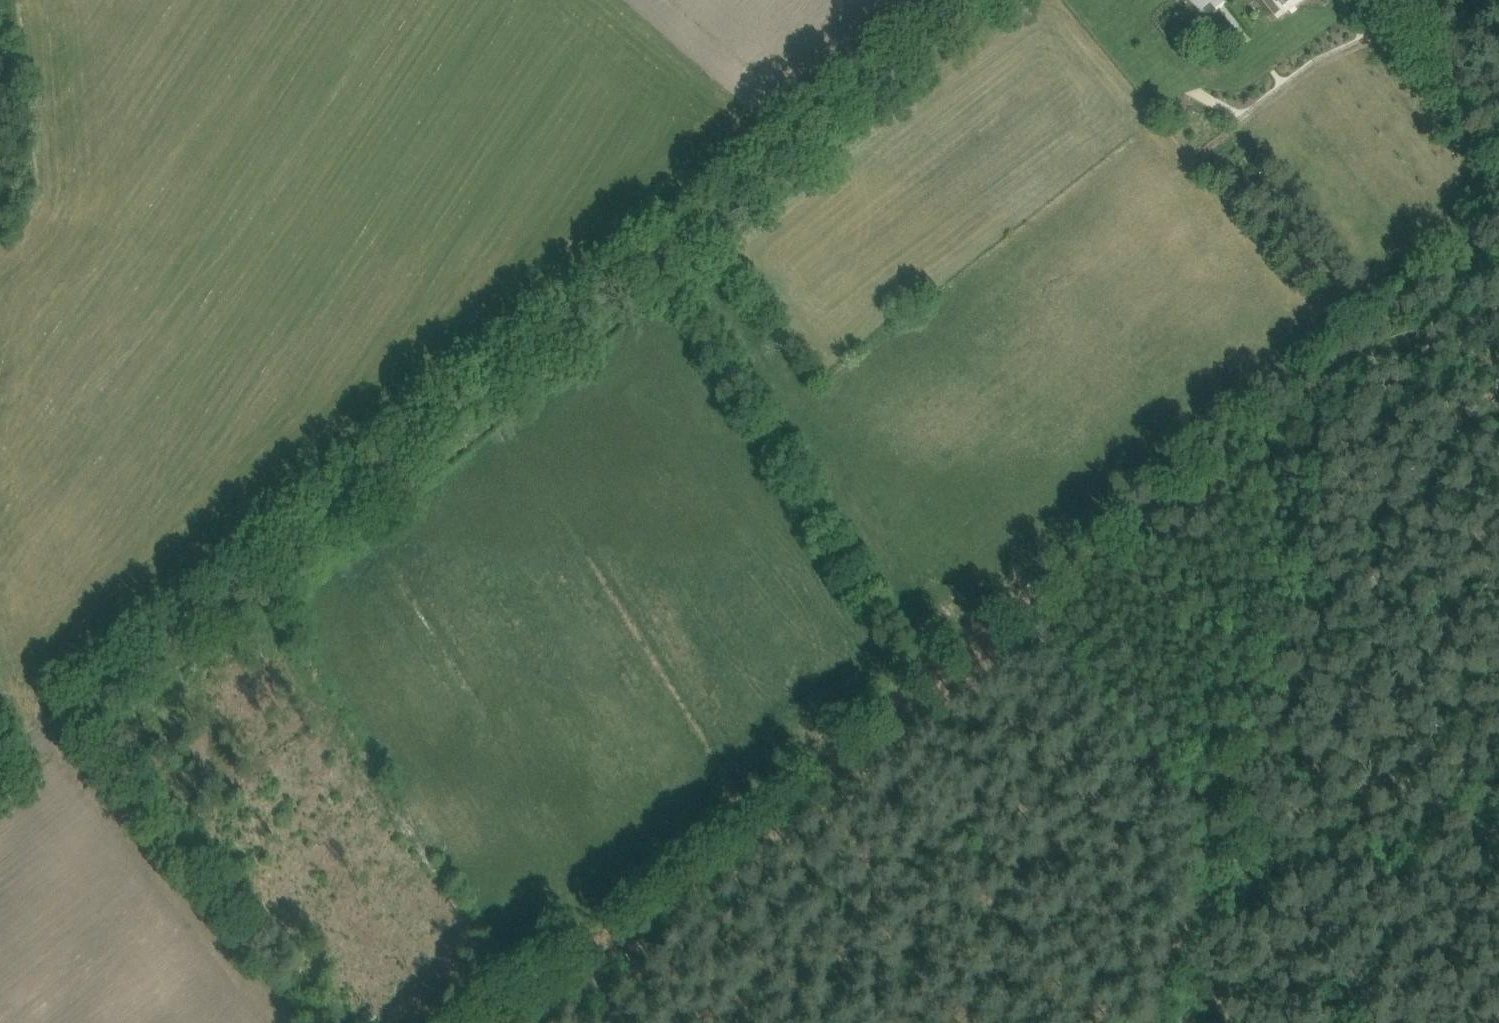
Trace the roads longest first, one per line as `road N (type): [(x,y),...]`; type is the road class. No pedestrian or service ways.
road 1 (unclassified): [(0,809),(135,705),(177,657),(997,0)]

